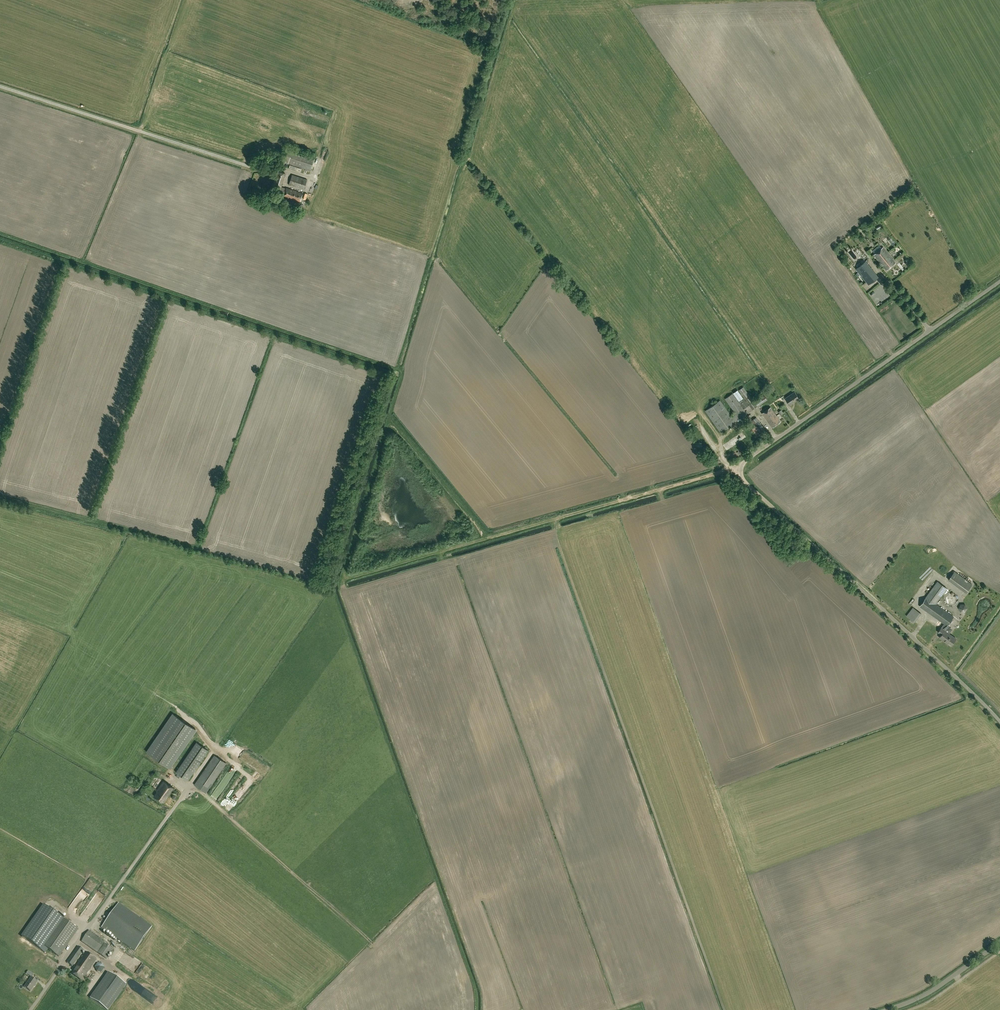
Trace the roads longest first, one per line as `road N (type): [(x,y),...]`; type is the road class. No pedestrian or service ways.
road 1 (unclassified): [(999,722),(741,470),(999,282)]
road 2 (track): [(443,551),(354,577),(345,572),(389,430),(483,539)]
road 3 (track): [(742,475),(716,474),(443,551),(442,562)]
road 4 (unclassified): [(258,169),(0,86)]
road 5 (unclassified): [(31,1009),(187,789)]
road 6 (track): [(0,497),(196,550)]
road 7 (unclassified): [(887,1009),(926,995),(999,943)]

